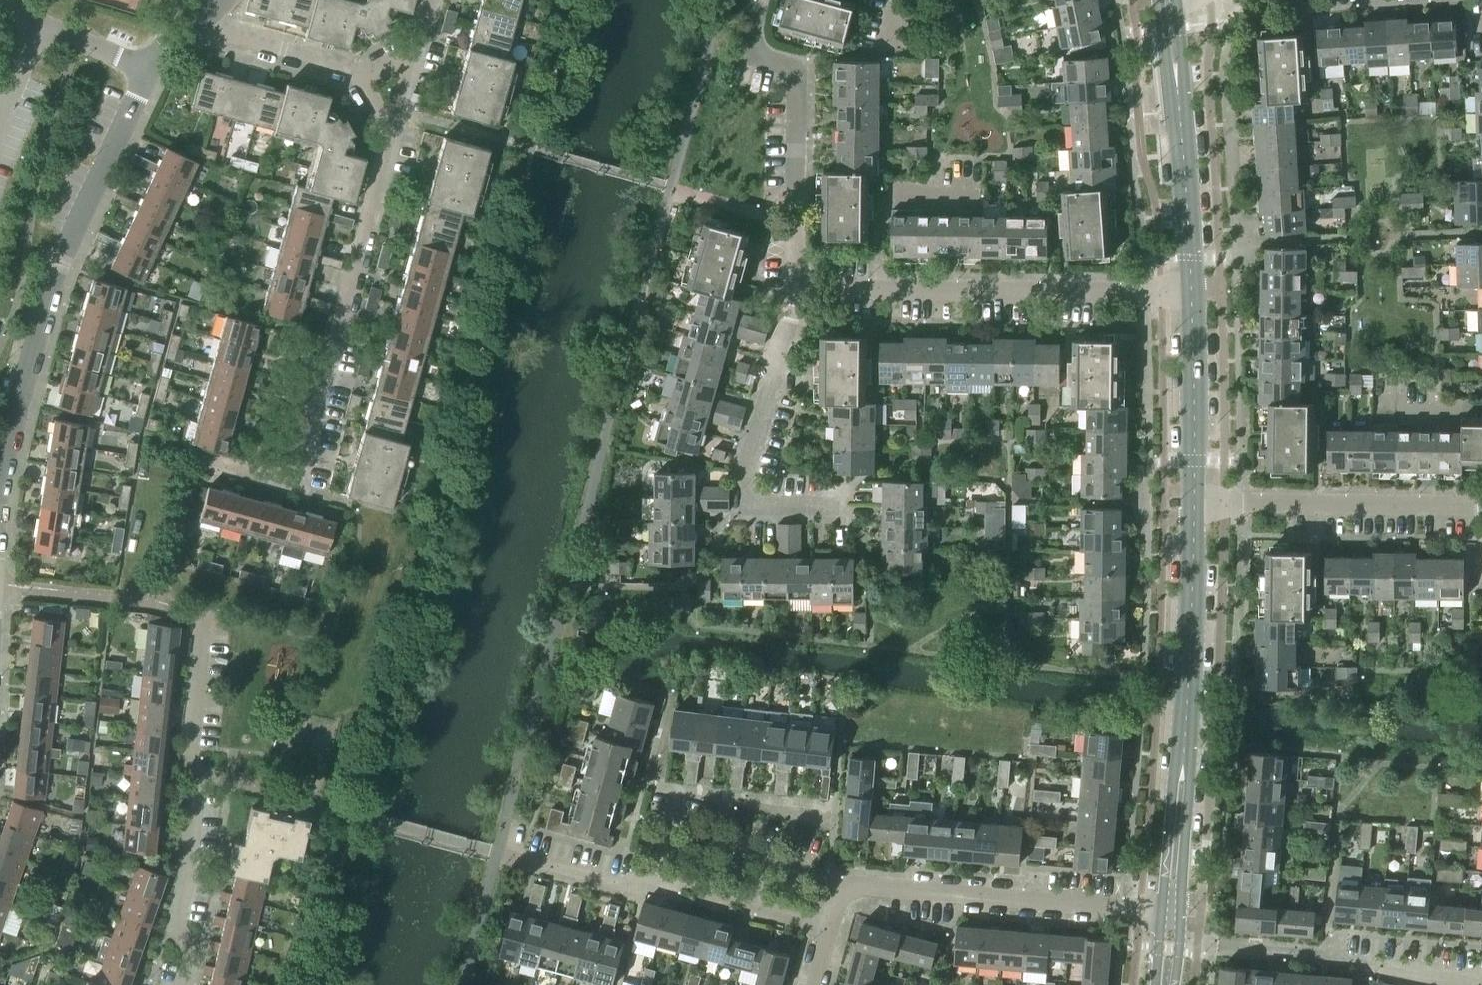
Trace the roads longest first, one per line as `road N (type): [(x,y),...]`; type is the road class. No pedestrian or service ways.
road 1 (residential): [(216,460),(292,478),(390,126)]
road 2 (residential): [(149,71),(58,265),(0,478)]
road 3 (tertiary): [(1170,915),(1195,503)]
road 4 (residential): [(793,286),(1192,292)]
road 5 (residential): [(831,924),(836,900),(865,886),(1170,915)]
road 6 (residential): [(181,984),(187,953),(176,930),(191,864),(204,636)]
road 7 (residential): [(831,924),(656,875),(643,873),(628,886),(523,859)]
road 8 (residential): [(793,286),(797,81),(756,42),(764,0)]
road 9 (residential): [(831,508),(753,502),(746,485),(793,286)]
road 10 (residential): [(1195,503),(1481,506)]
road 11 (residential): [(1481,982),(1219,947)]
road 12 (tertiary): [(1195,503),(1192,292)]
road 13 (residential): [(365,75),(194,23)]
road 14 (tertiary): [(1157,0),(1183,145)]
road 15 (tertiary): [(1192,292),(1183,145)]
road 16 (tertiary): [(1183,145),(1175,0)]

